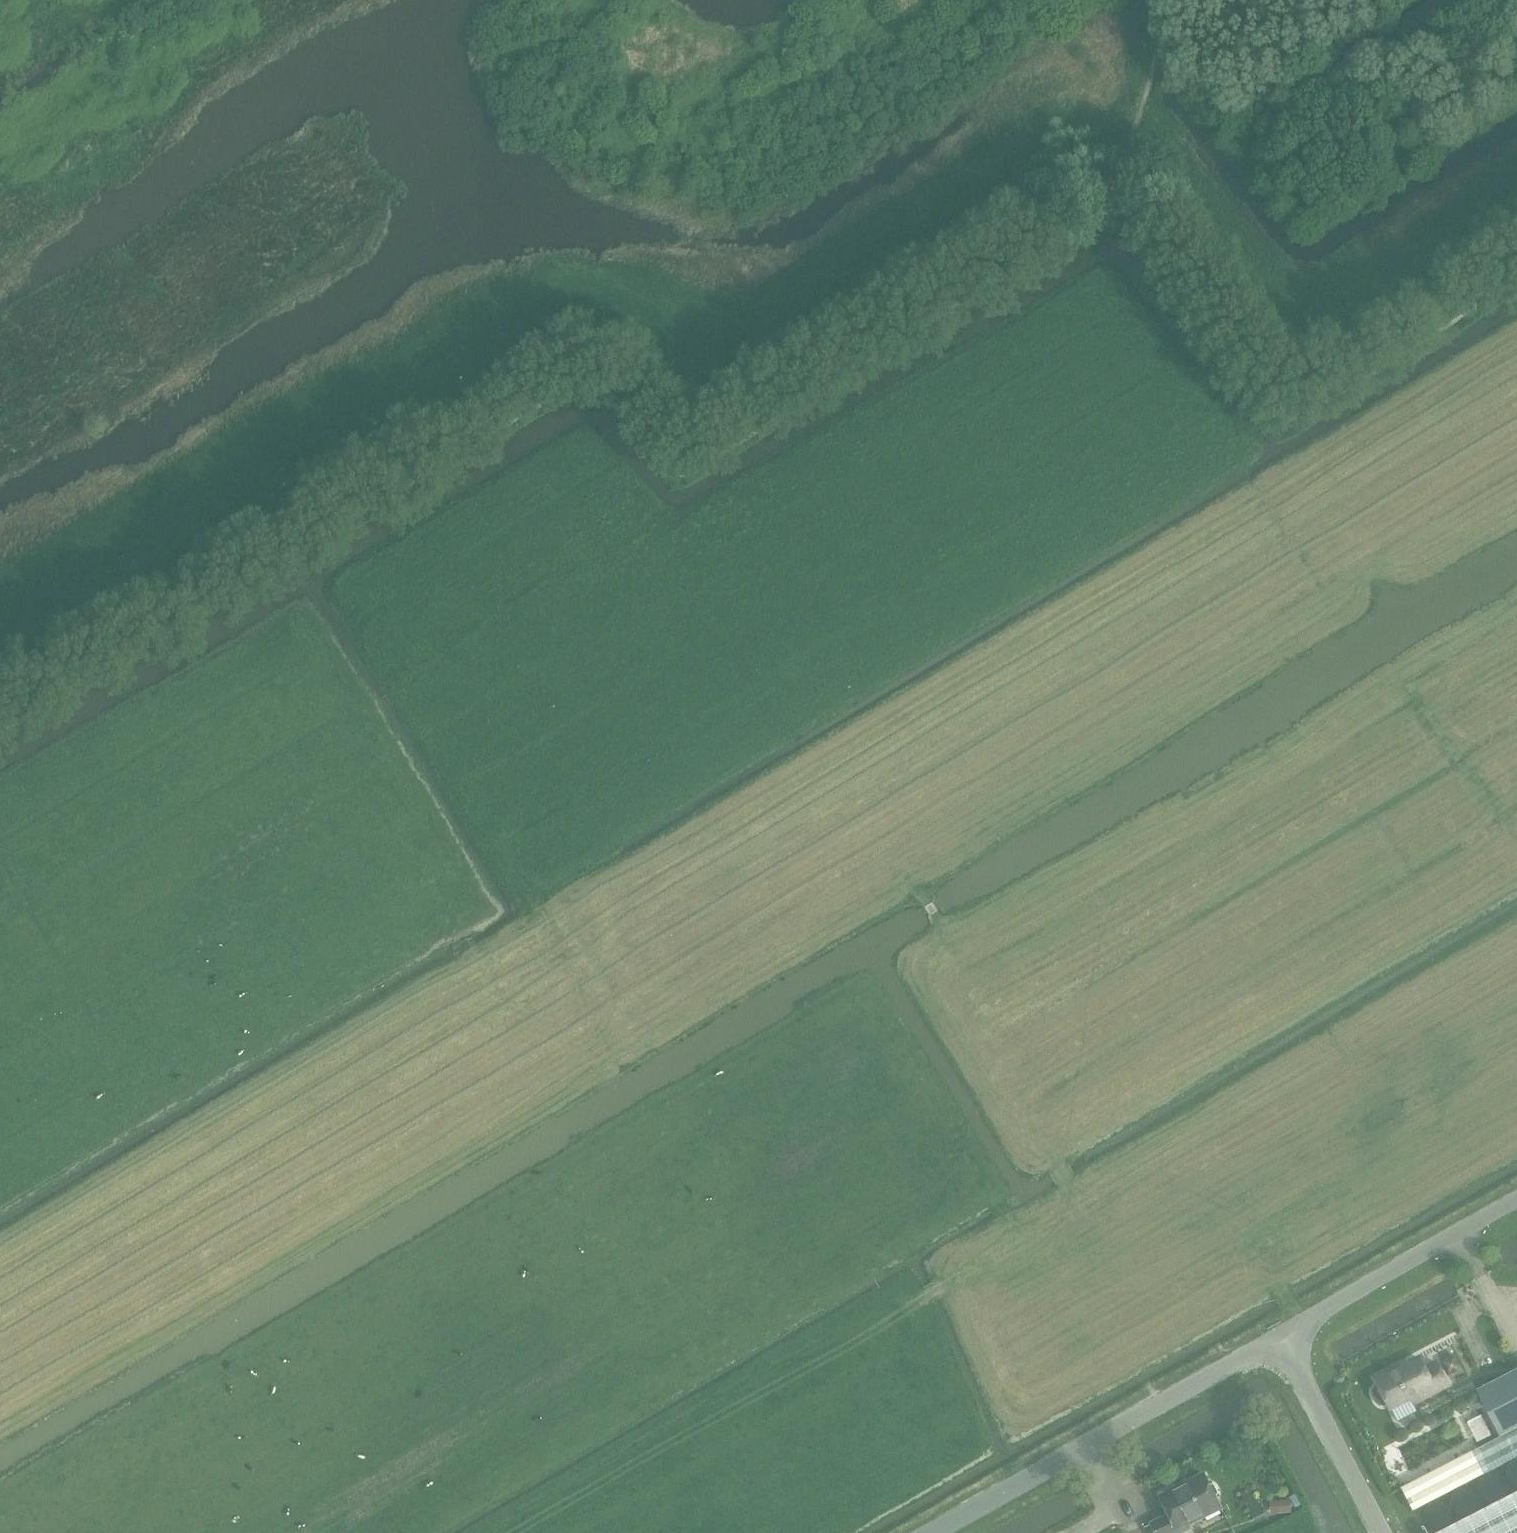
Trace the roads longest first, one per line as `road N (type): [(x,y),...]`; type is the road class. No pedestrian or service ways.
road 1 (unclassified): [(936,1532),(1285,1335)]
road 2 (unclassified): [(1285,1335),(1516,1203)]
road 3 (unclassified): [(1388,1532),(1285,1335)]

